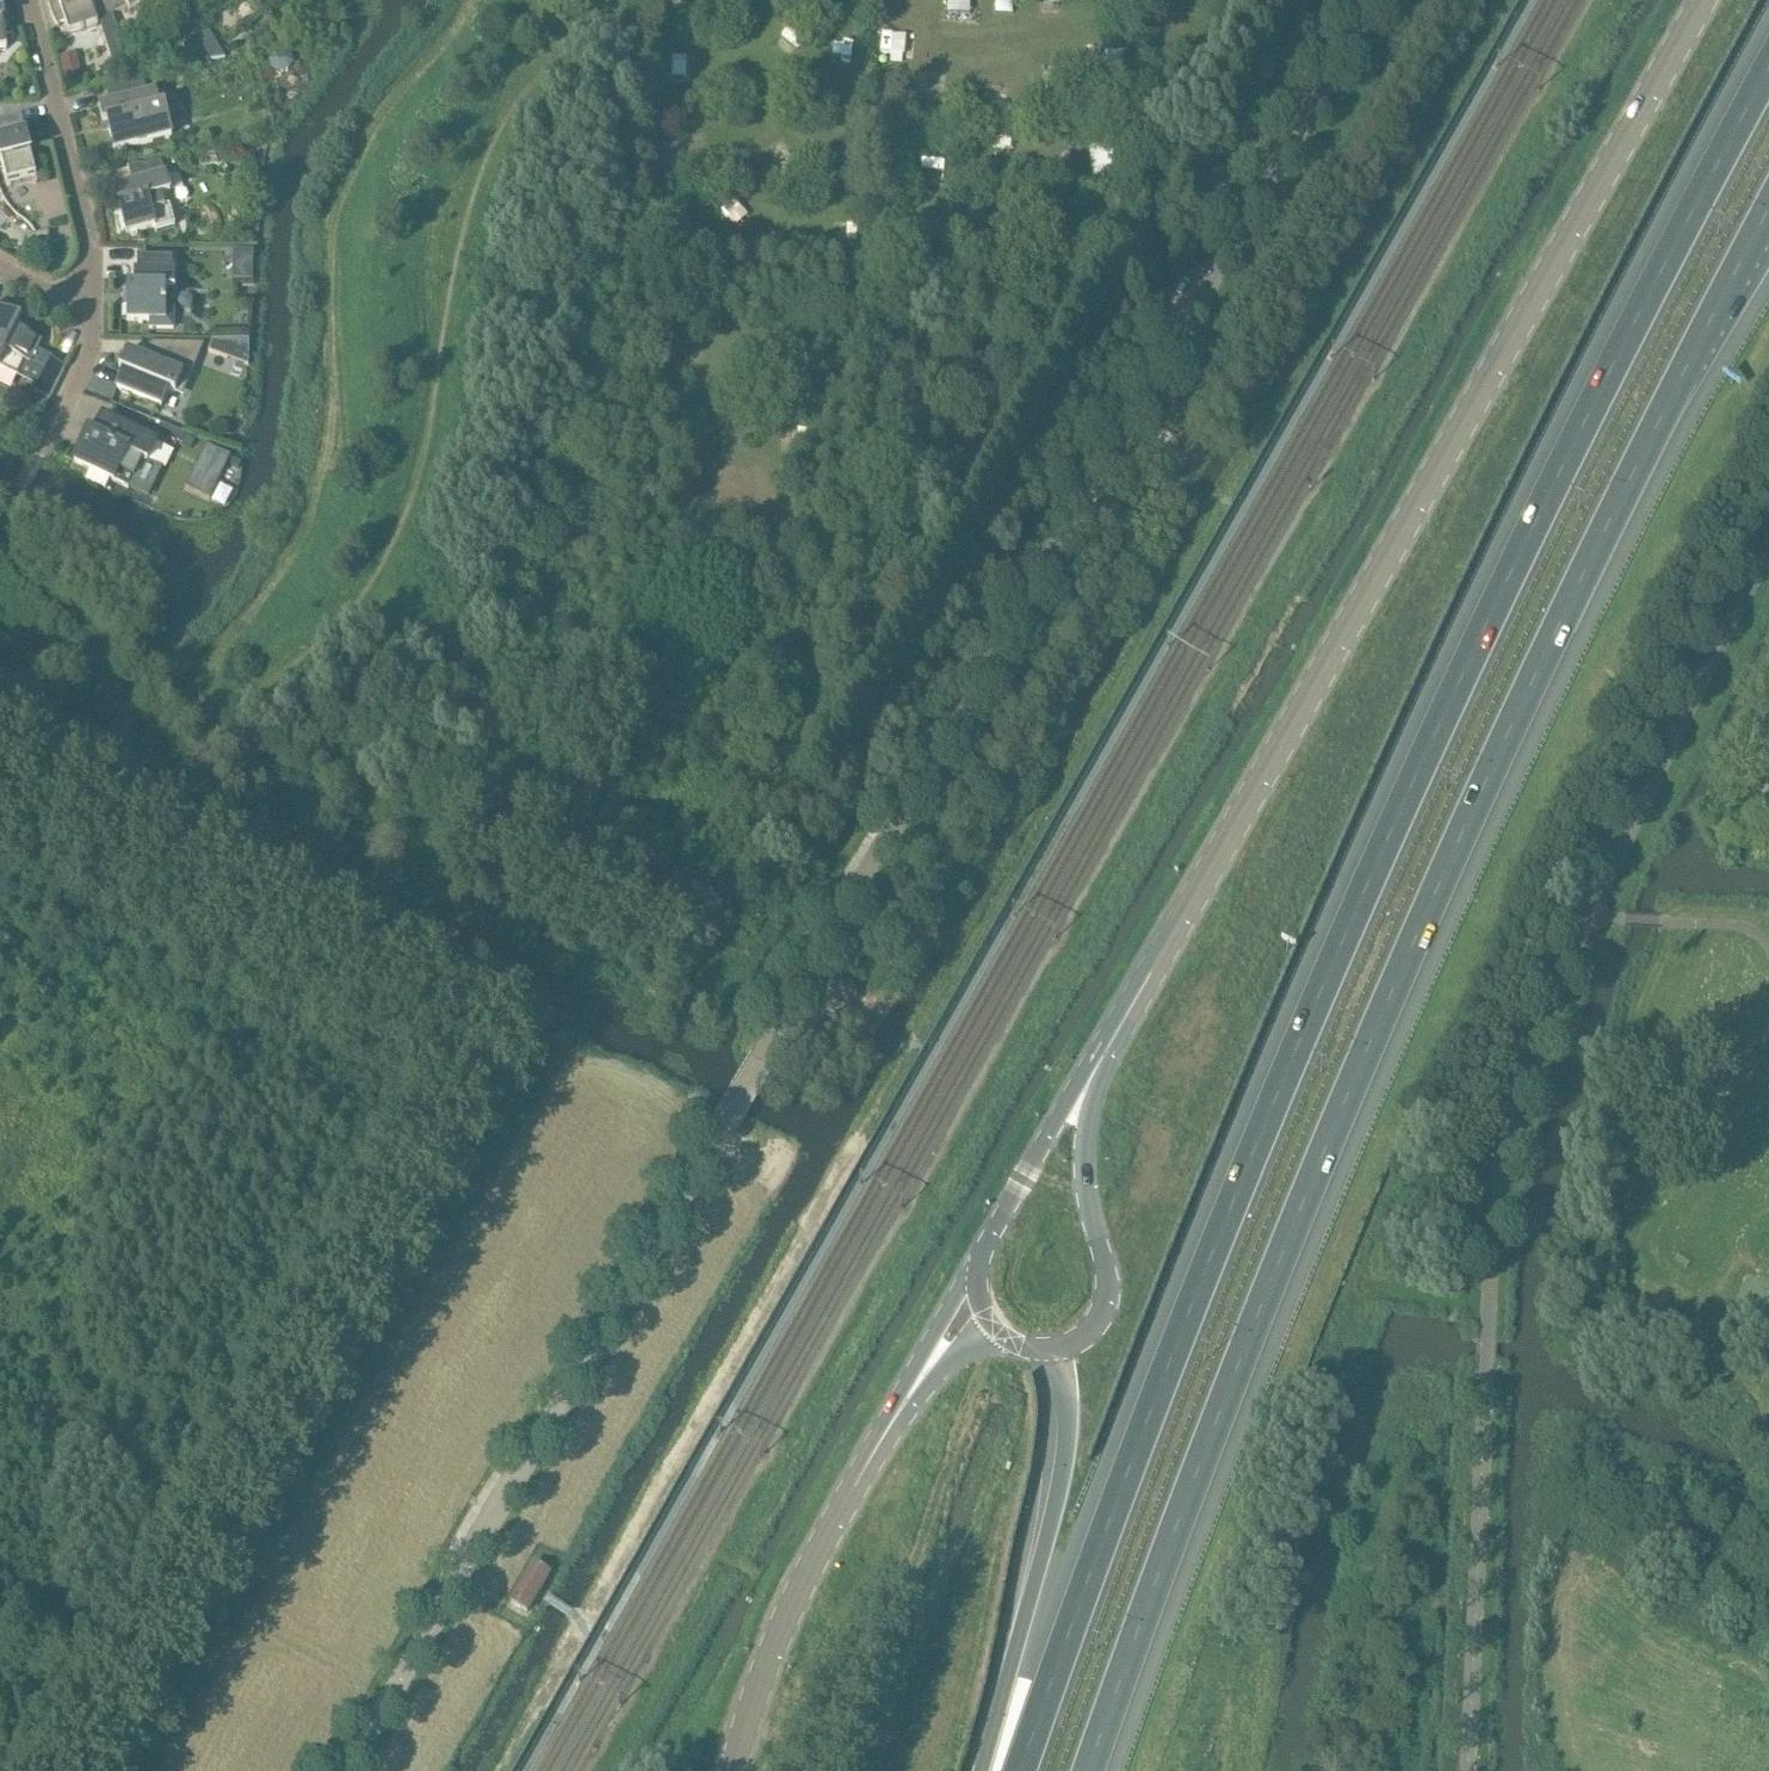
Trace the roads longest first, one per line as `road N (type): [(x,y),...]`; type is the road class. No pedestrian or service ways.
road 1 (unclassified): [(348,1770),(725,1125),(1362,0)]
road 2 (trunk): [(1768,68),(1541,503),(1302,1025),(1172,1345),(1021,1770)]
road 3 (trunk): [(1093,1770),(1244,1345),(1378,1010),(1688,360),(1768,208)]
road 4 (tertiary): [(1702,0),(1122,1024)]
road 5 (trunk): [(1055,1353),(1069,1405),(1058,1493),(987,1770)]
road 6 (tertiary): [(1055,1353),(1101,1319),(1111,1294),(1085,1194),(1082,1146),(1090,1102),(1122,1024)]
road 7 (tertiary): [(858,1478),(759,1687),(731,1770)]
road 8 (residential): [(87,298),(91,250),(28,0)]
road 9 (tertiary): [(1122,1024),(1095,1055),(977,1261)]
road 10 (tertiary): [(977,1261),(858,1478)]
road 11 (tertiary): [(858,1478),(962,1346),(997,1333)]
road 12 (residential): [(41,452),(89,349),(87,298)]

